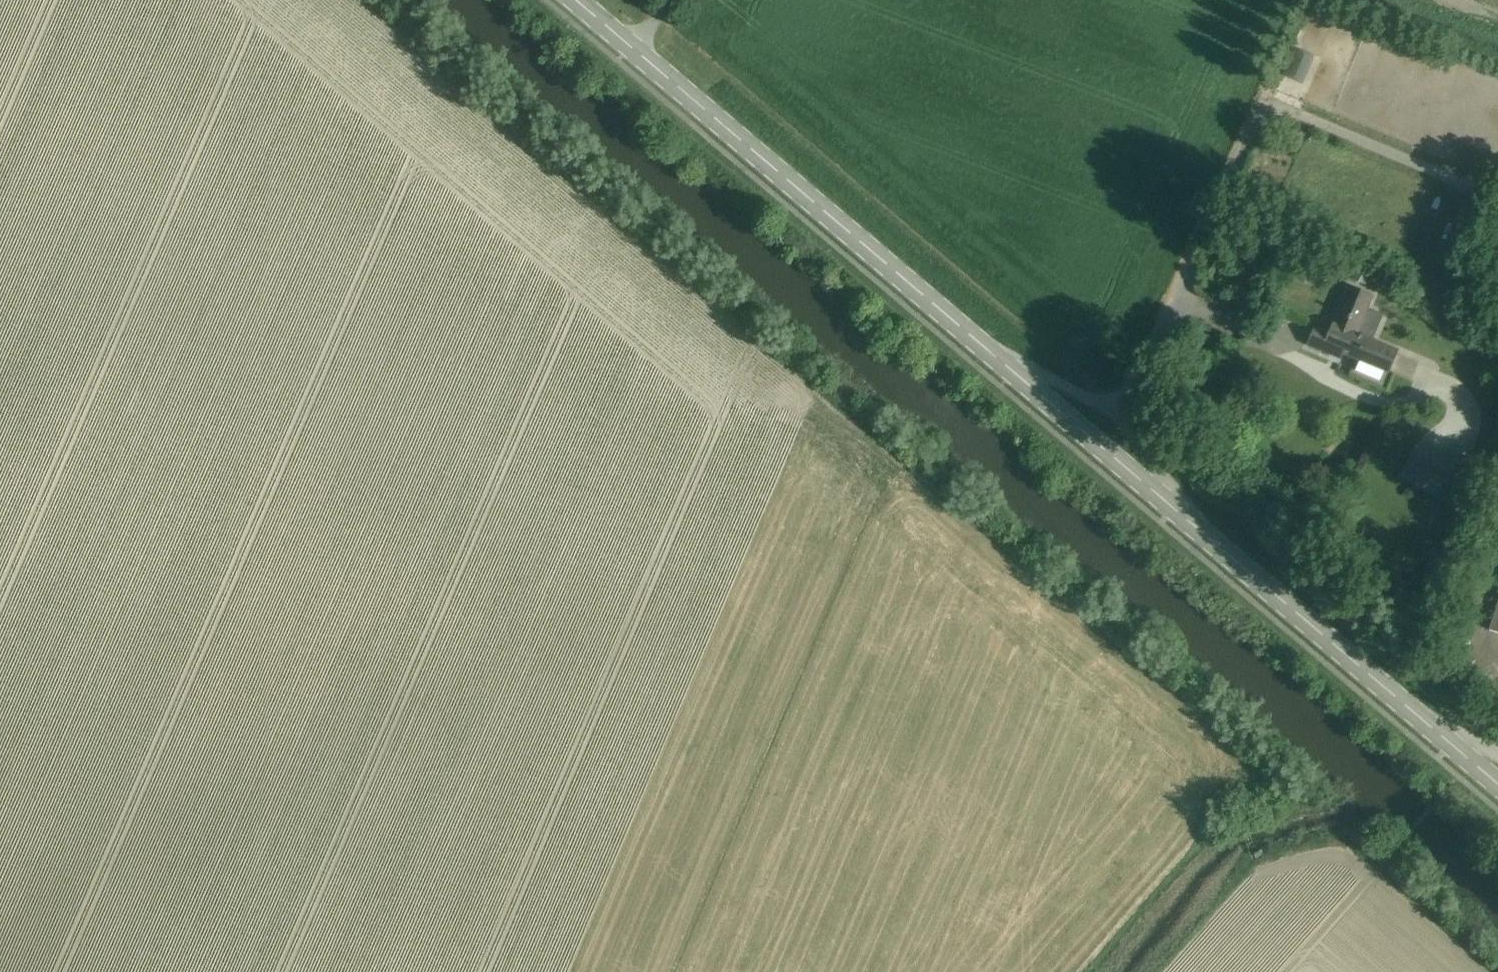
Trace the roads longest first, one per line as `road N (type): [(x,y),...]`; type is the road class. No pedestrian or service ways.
road 1 (tertiary): [(1433,726),(1170,513),(574,0)]

